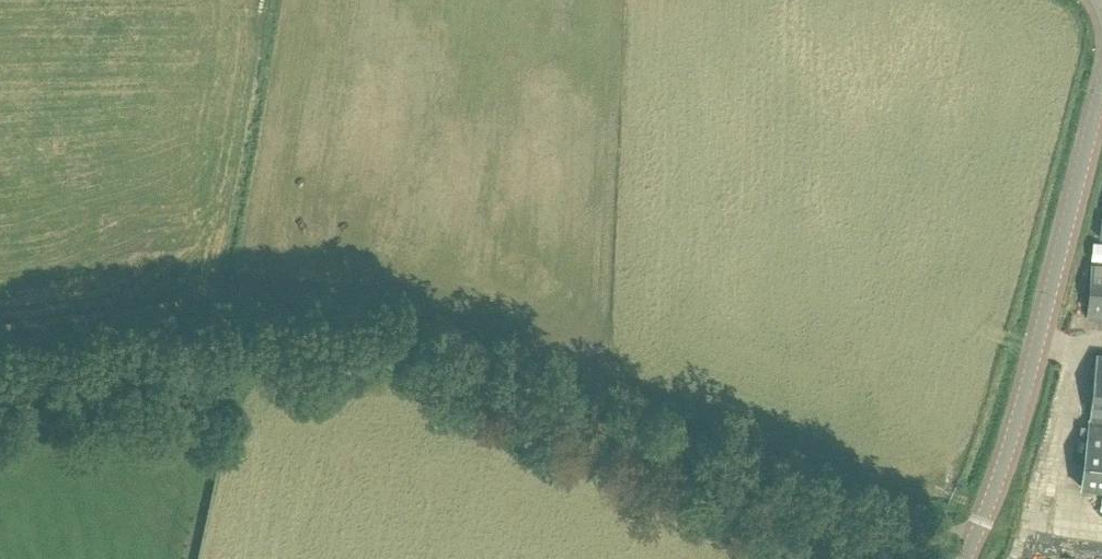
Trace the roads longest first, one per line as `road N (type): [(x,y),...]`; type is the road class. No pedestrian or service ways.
road 1 (tertiary): [(964,558),(1027,388),(1101,72)]

